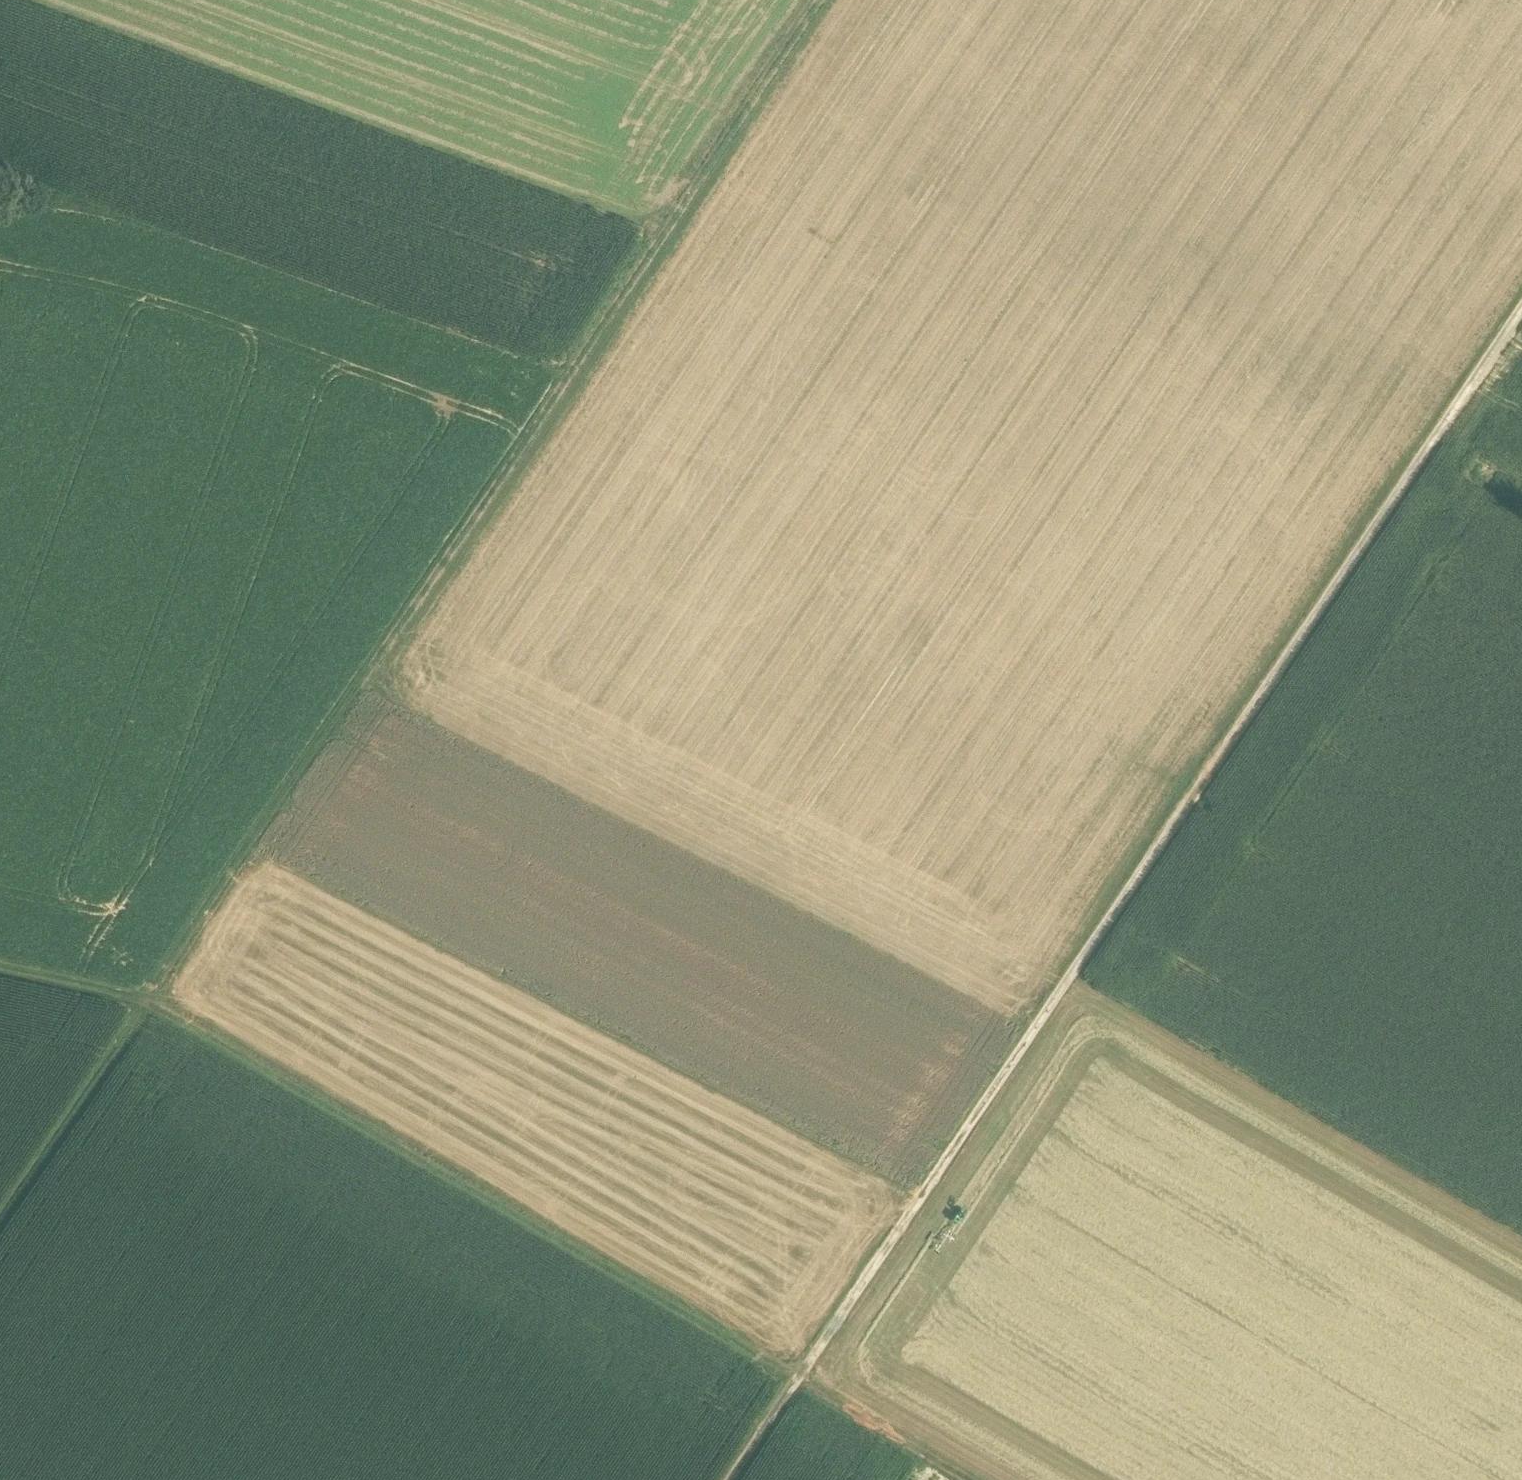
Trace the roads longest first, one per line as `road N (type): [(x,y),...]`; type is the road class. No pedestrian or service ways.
road 1 (track): [(0,970),(147,1001),(395,664),(539,420),(818,0)]
road 2 (track): [(1521,313),(799,1386)]
road 3 (track): [(0,1237),(113,1077),(147,1001),(194,1037),(799,1386)]
road 4 (track): [(957,1479),(799,1386)]

